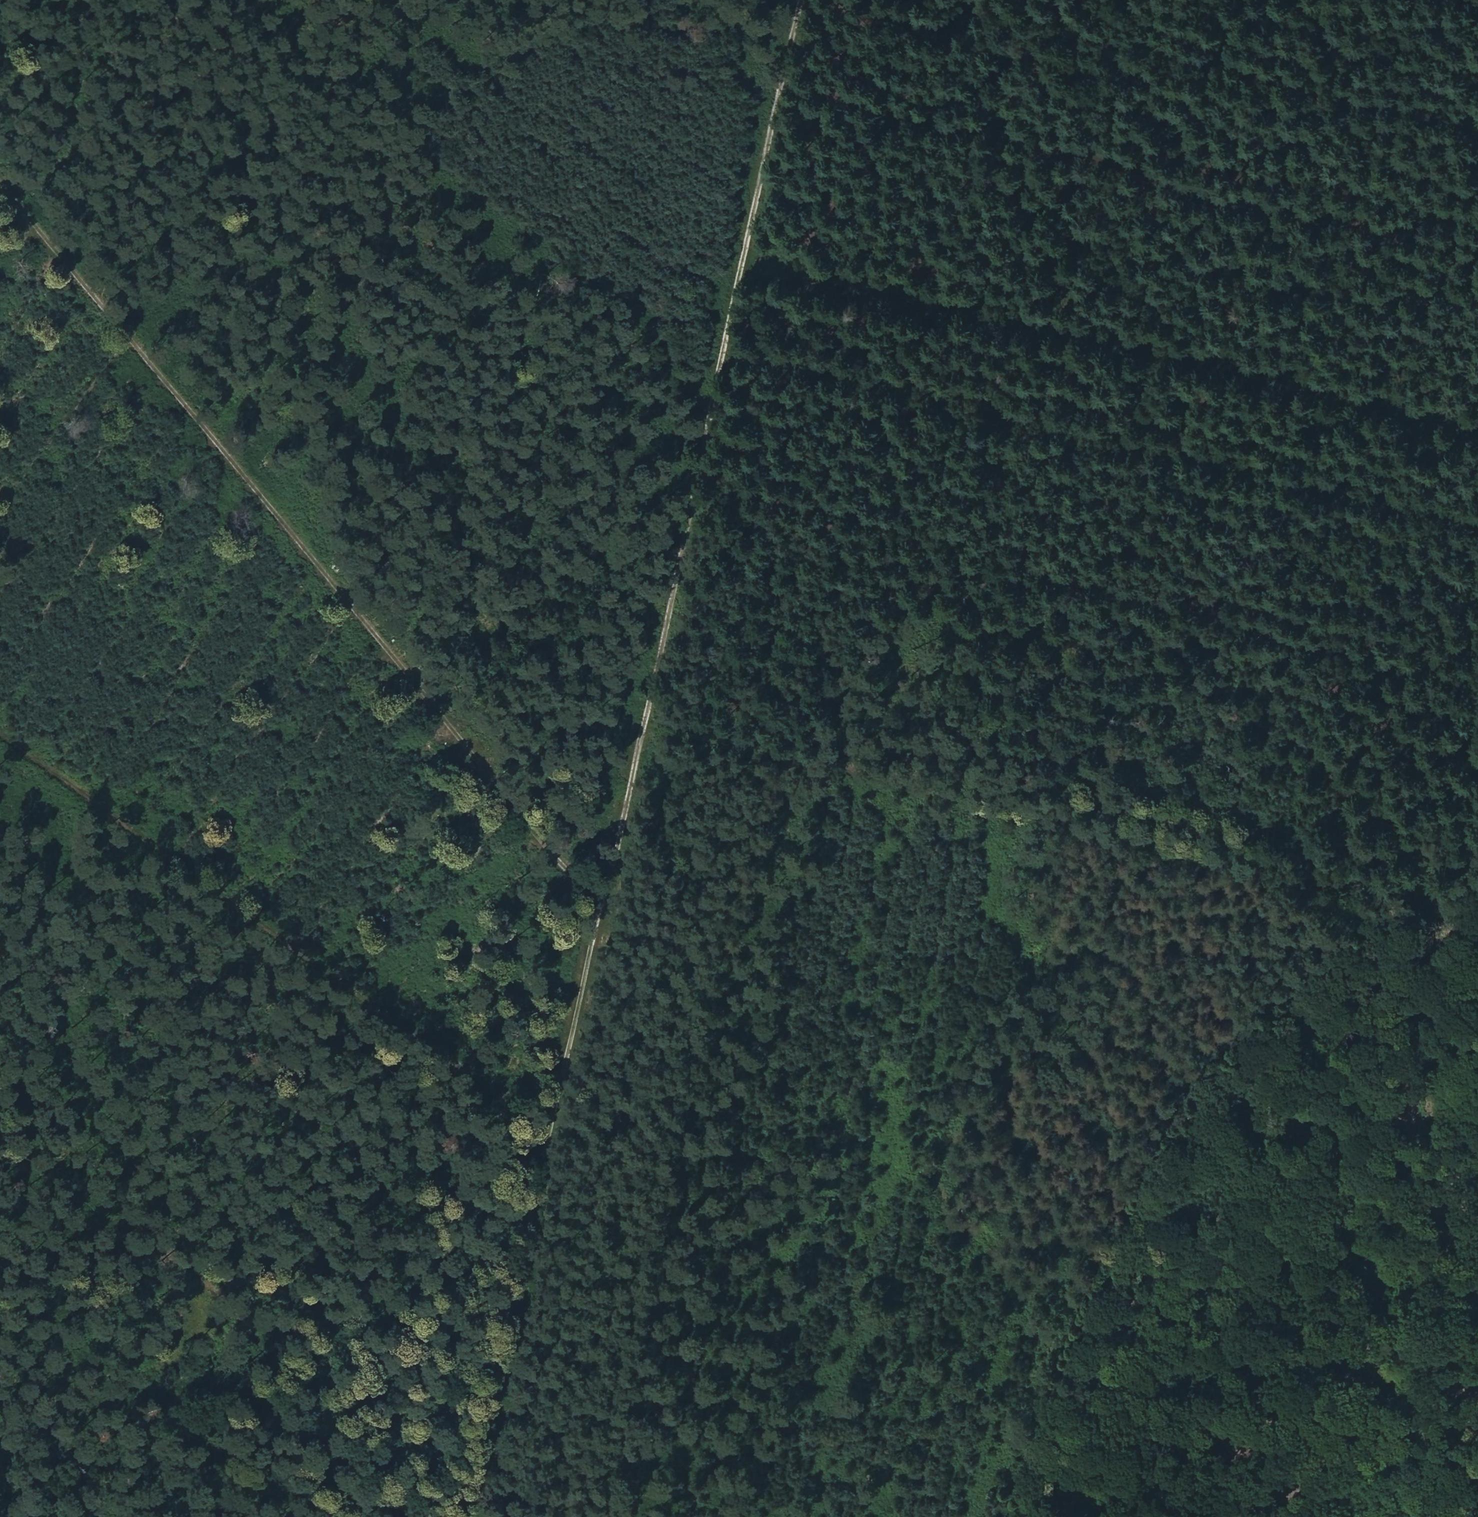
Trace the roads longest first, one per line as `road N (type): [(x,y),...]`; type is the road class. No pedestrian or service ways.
road 1 (track): [(0,161),(614,867)]
road 2 (track): [(614,867),(747,363),(756,232),(808,0)]
road 3 (track): [(1427,904),(1358,941),(1254,1017),(1118,1191),(973,1516)]
road 4 (track): [(474,1516),(614,867)]

